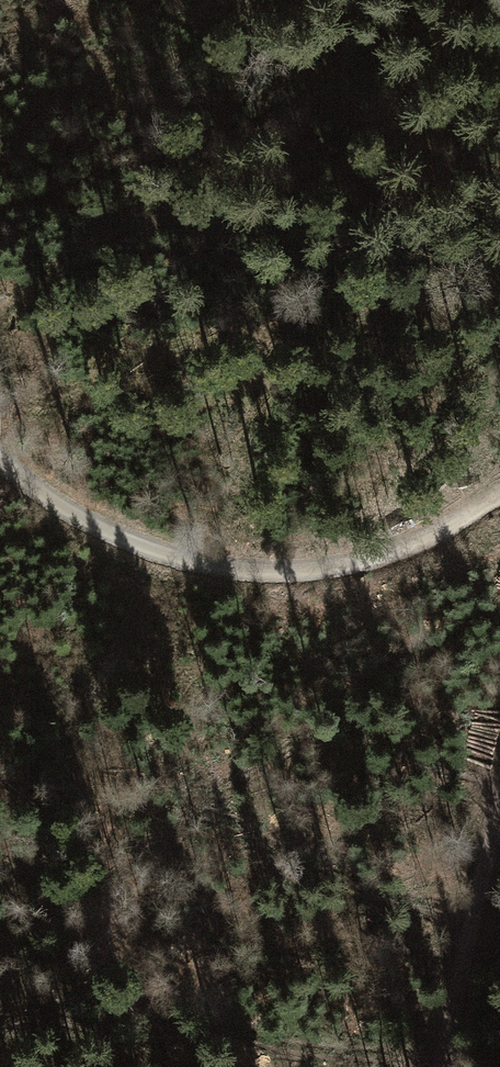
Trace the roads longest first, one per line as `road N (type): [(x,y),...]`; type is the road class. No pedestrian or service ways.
road 1 (track): [(0,455),(62,508),(166,556),(252,570),(318,567),(427,542),(499,498)]
road 2 (track): [(499,797),(442,1066)]

